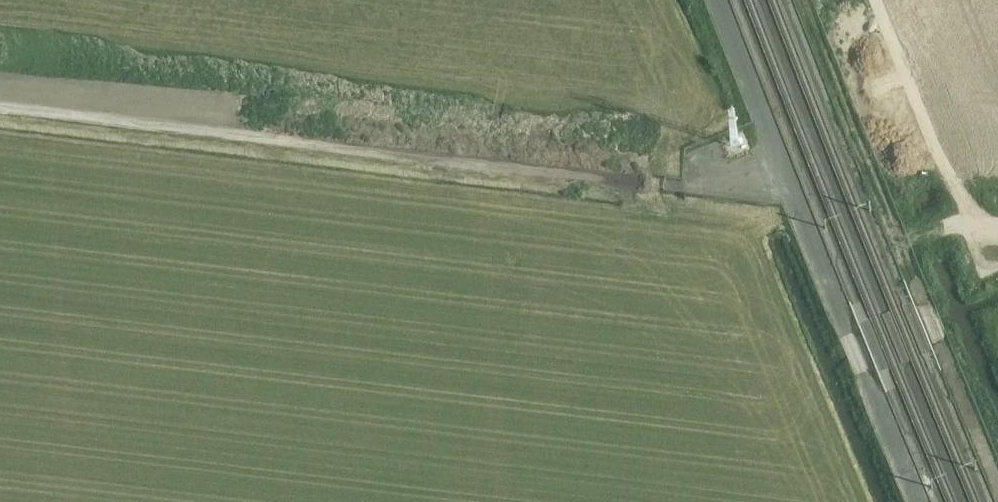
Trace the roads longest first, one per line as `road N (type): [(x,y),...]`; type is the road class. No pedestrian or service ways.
road 1 (track): [(0,105),(662,183)]
road 2 (track): [(802,0),(924,302)]
road 3 (track): [(972,221),(876,0)]
road 4 (track): [(940,341),(997,482)]

